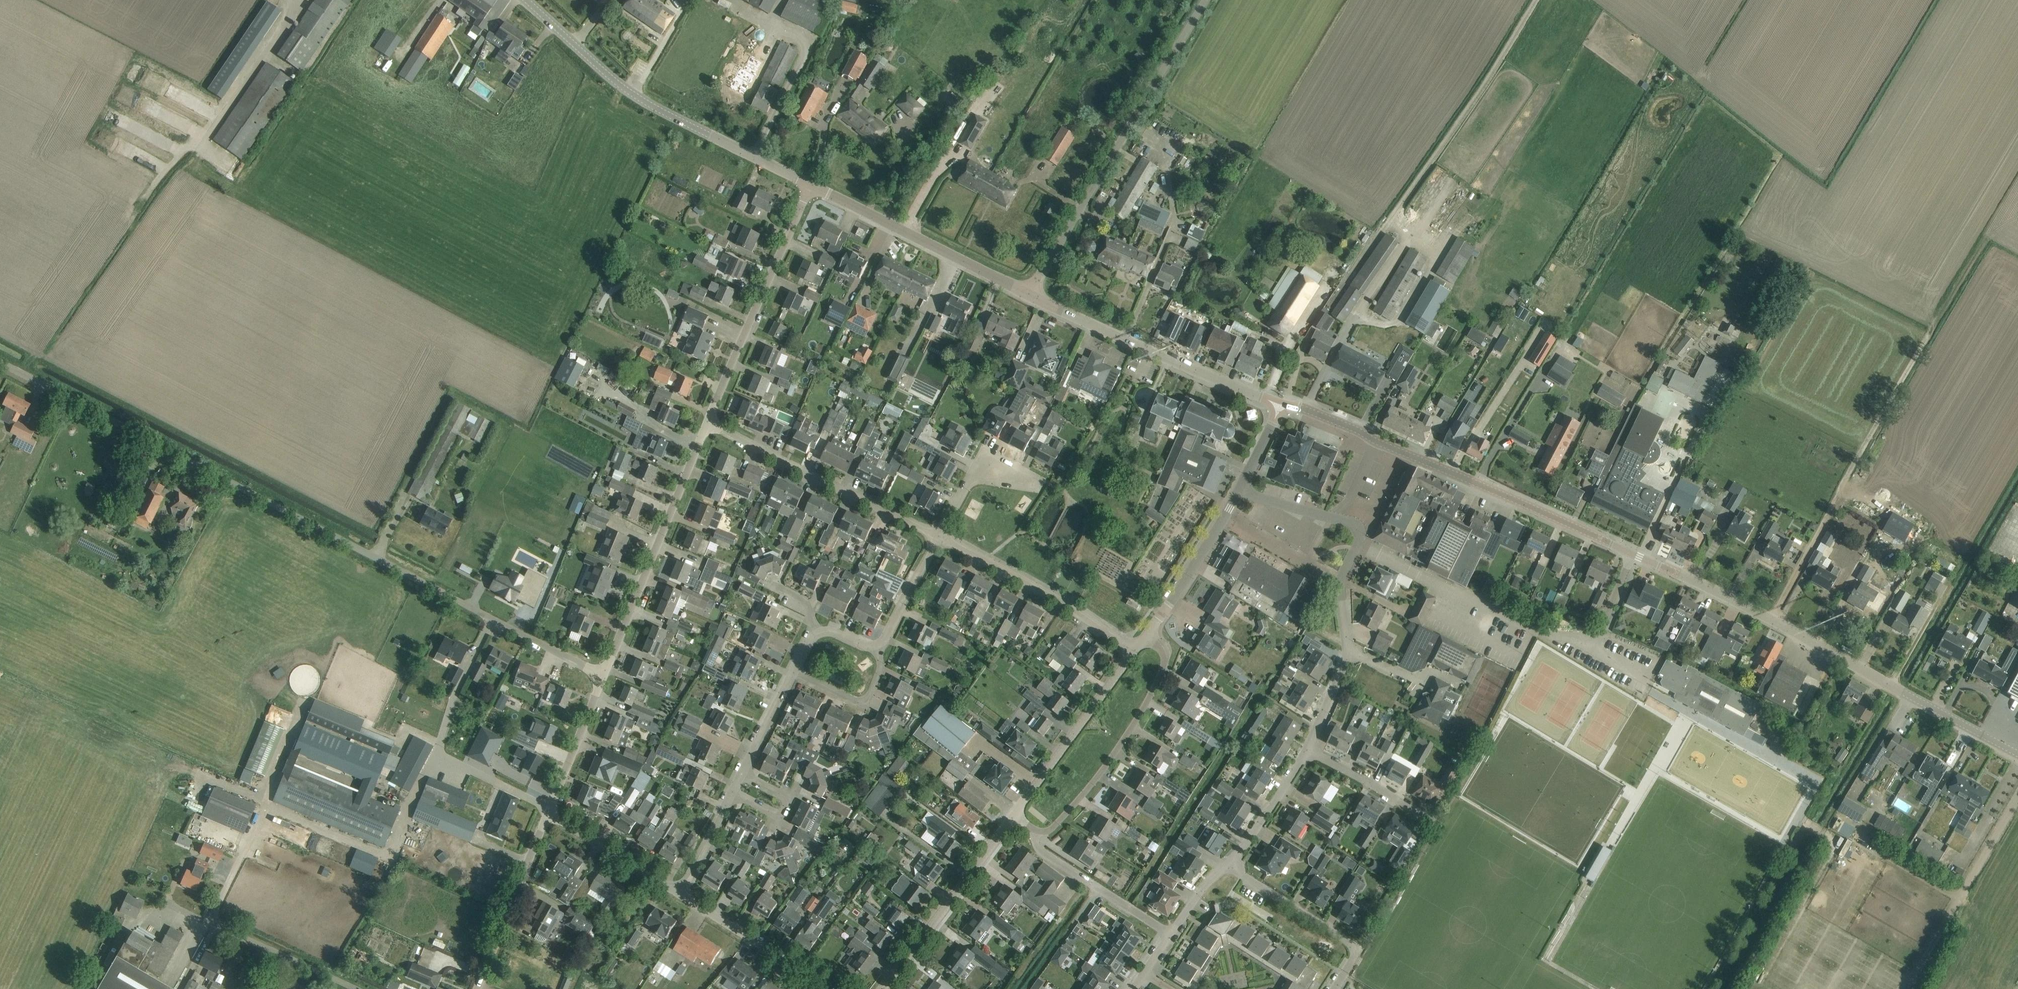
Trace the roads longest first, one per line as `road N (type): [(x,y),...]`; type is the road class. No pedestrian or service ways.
road 1 (tertiary): [(2017,754),(1696,582),(1357,429),(1280,406)]
road 2 (unclassified): [(602,675),(0,365)]
road 3 (residential): [(1307,749),(1343,672),(1343,576),(1357,528),(1239,491)]
road 4 (unclassified): [(1030,296),(1204,0)]
road 5 (tertiary): [(811,185),(648,104),(528,0)]
road 6 (tertiary): [(1280,406),(1030,296)]
road 7 (tertiary): [(602,675),(707,423)]
road 8 (tertiary): [(707,423),(811,185)]
road 9 (residential): [(936,536),(707,423)]
road 10 (residential): [(1035,831),(1047,831),(1078,801),(1136,721),(1166,654),(1146,636)]
road 11 (residential): [(359,988),(130,880)]
road 12 (tertiary): [(1030,296),(811,185)]
road 13 (residential): [(1135,650),(1037,587),(936,536)]
road 14 (residential): [(882,988),(1014,816)]
road 15 (residential): [(1014,816),(1135,650)]
road 16 (residential): [(1334,988),(1354,956),(1351,943),(1227,865)]
road 17 (tertiary): [(478,988),(550,810)]
road 18 (residential): [(829,988),(680,893)]
road 19 (residential): [(1171,934),(1039,851),(1035,831)]
road 20 (residential): [(1146,636),(1239,491)]
road 21 (residential): [(680,893),(550,810)]
road 22 (residential): [(1440,822),(1307,749)]
road 23 (residential): [(936,536),(969,478),(1001,471),(1048,486)]
road 24 (tertiary): [(550,810),(602,675)]
road 25 (residential): [(1227,865),(1307,749)]
road 26 (residential): [(794,672),(864,703),(882,663),(880,645)]
road 27 (residential): [(743,774),(792,798),(782,818),(733,794)]
road 28 (residential): [(880,645),(936,536)]

